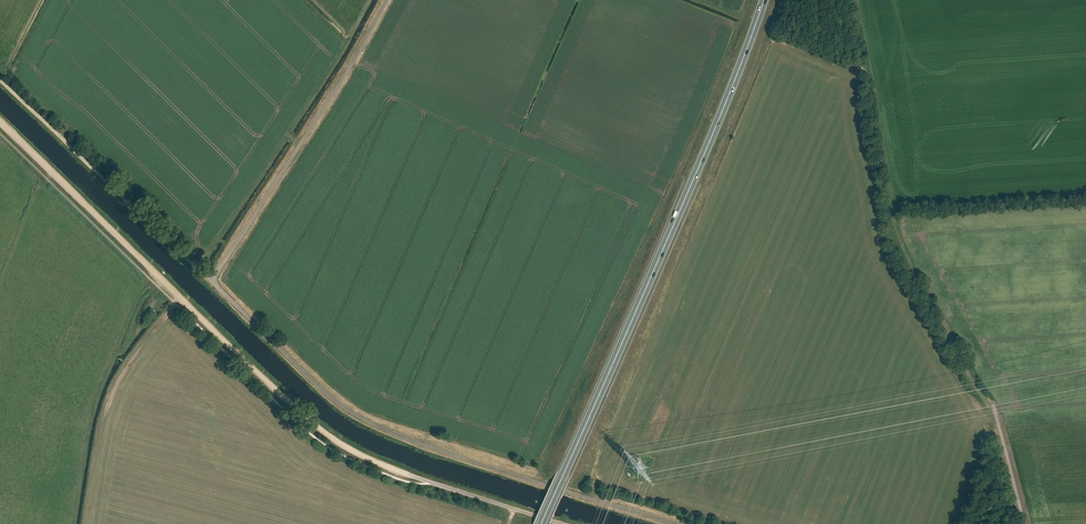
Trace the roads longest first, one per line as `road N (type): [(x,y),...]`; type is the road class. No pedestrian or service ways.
road 1 (track): [(0,125),(316,429),(354,454),(434,484)]
road 2 (trunk): [(543,523),(763,0)]
road 3 (track): [(1024,523),(995,411),(892,221),(856,0)]
road 4 (track): [(672,523),(361,419),(211,280)]
road 5 (track): [(211,280),(383,0)]
road 6 (track): [(211,280),(0,79)]
road 7 (track): [(180,299),(113,391),(86,523)]
road 8 (unclassified): [(561,523),(434,484)]

